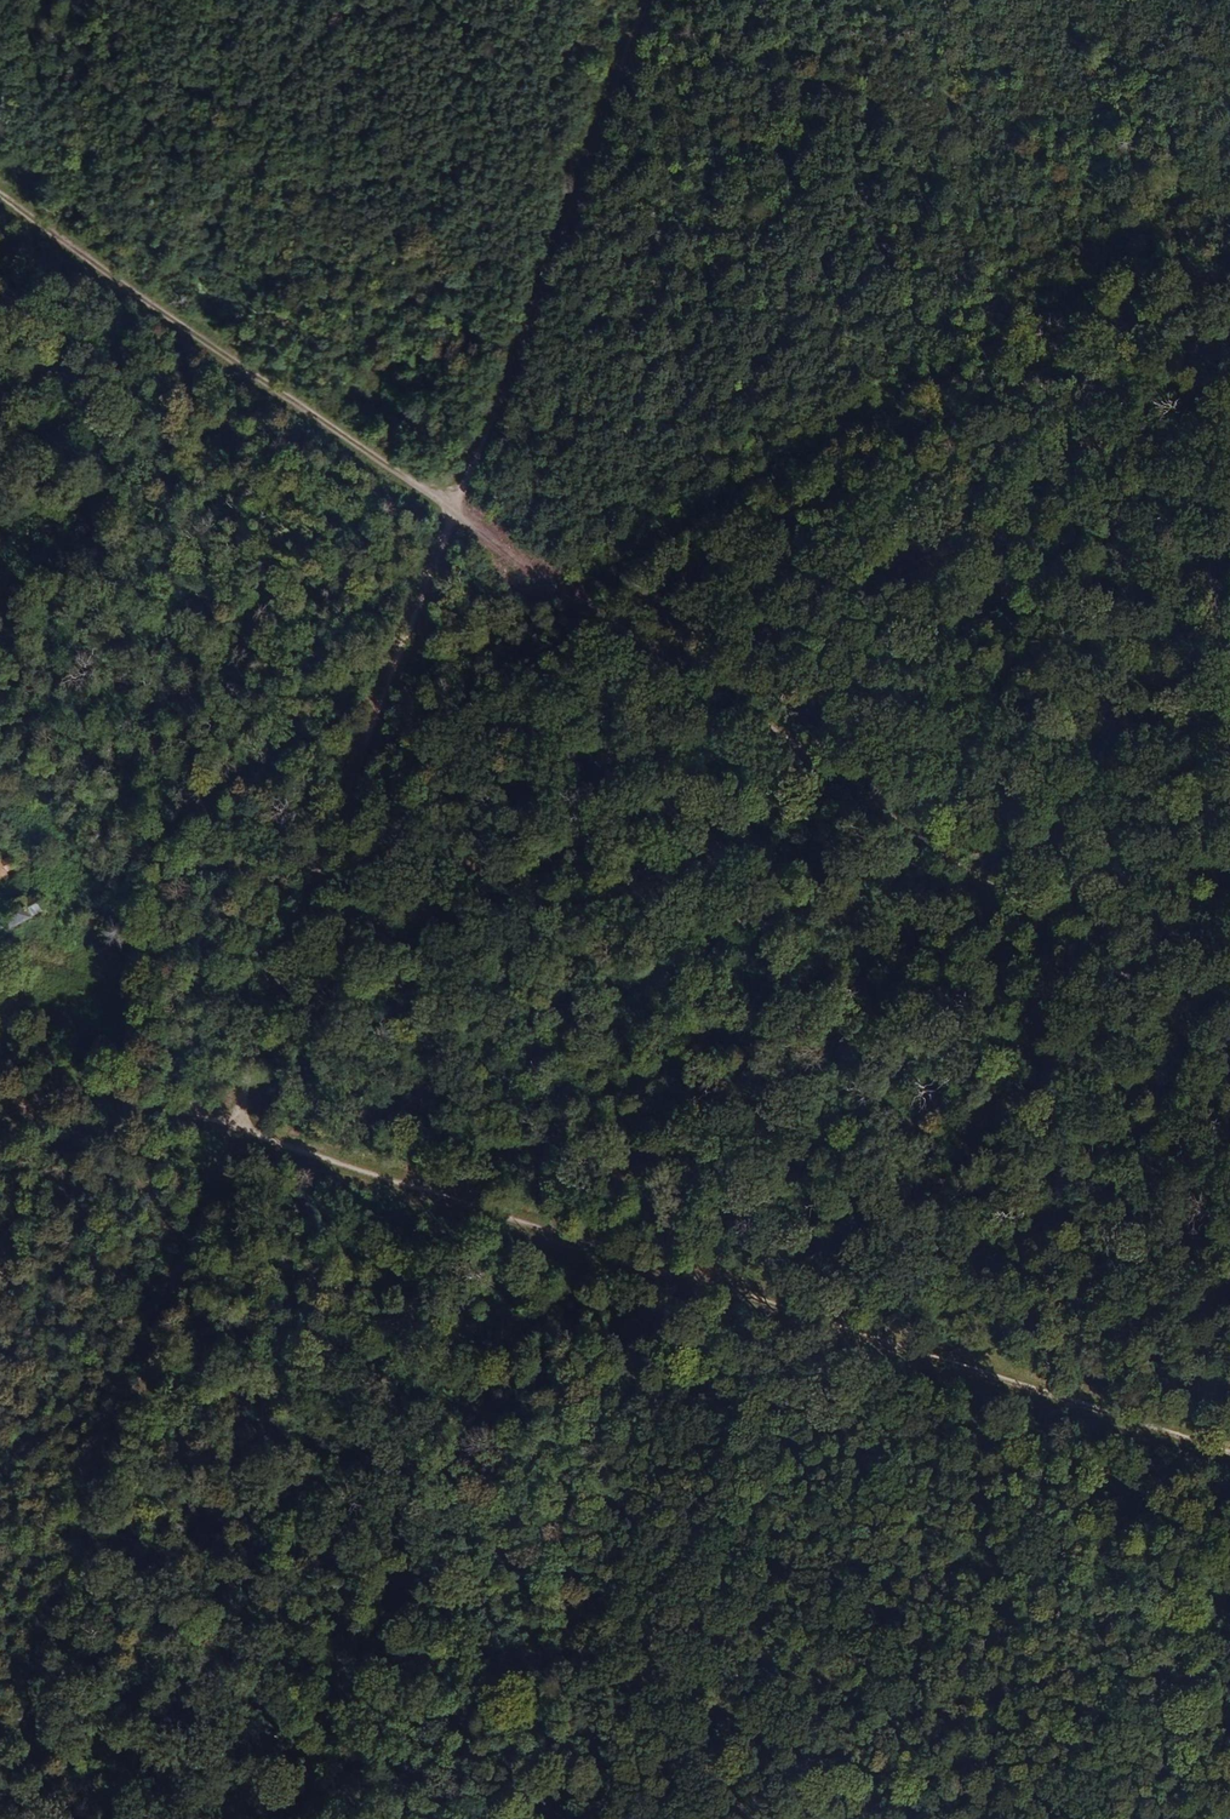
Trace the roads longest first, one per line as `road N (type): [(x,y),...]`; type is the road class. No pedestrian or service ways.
road 1 (track): [(242,1126),(1229,1449)]
road 2 (track): [(0,1121),(51,1091),(242,1126)]

